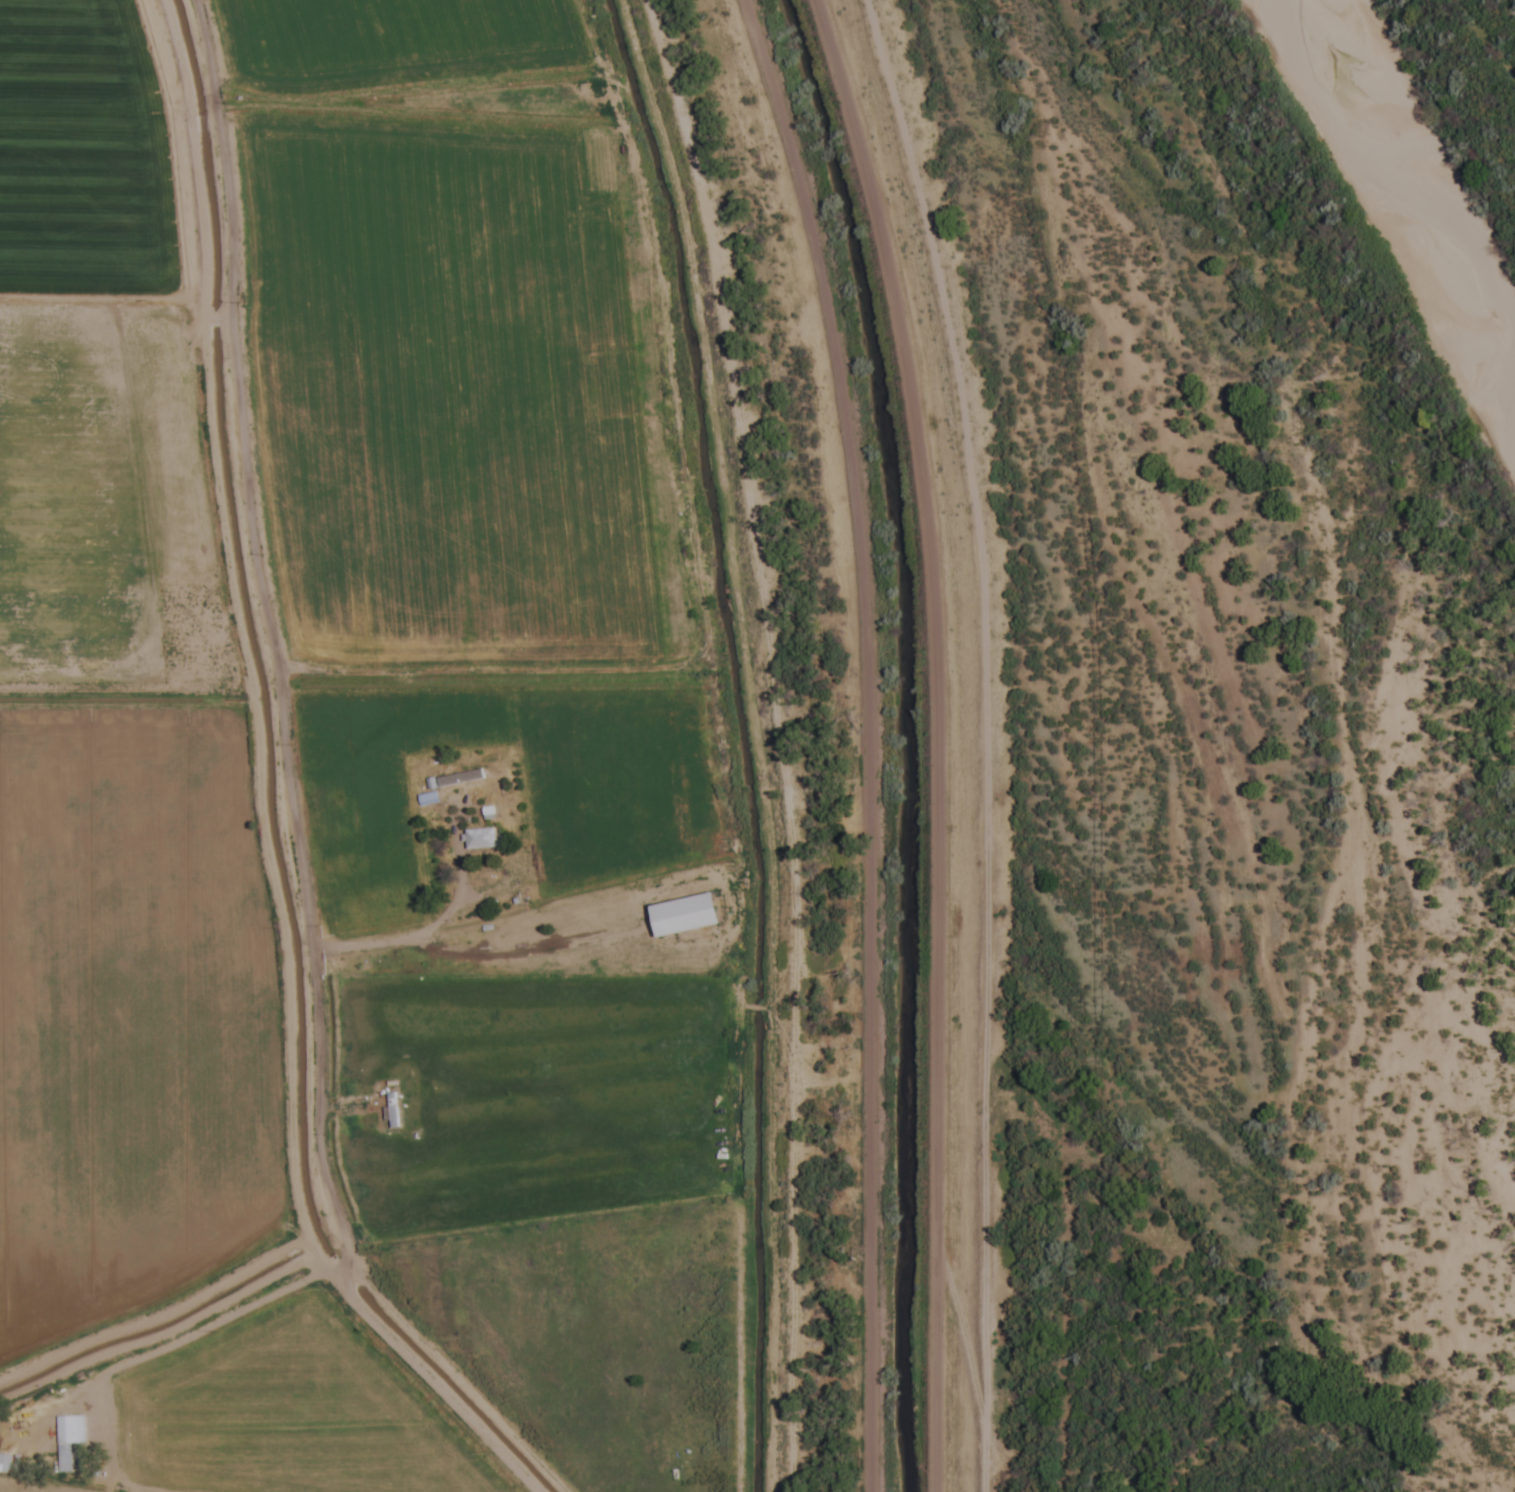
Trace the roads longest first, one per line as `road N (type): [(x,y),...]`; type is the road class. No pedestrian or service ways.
road 1 (residential): [(982,1491),(982,947),(945,345),(851,0)]

